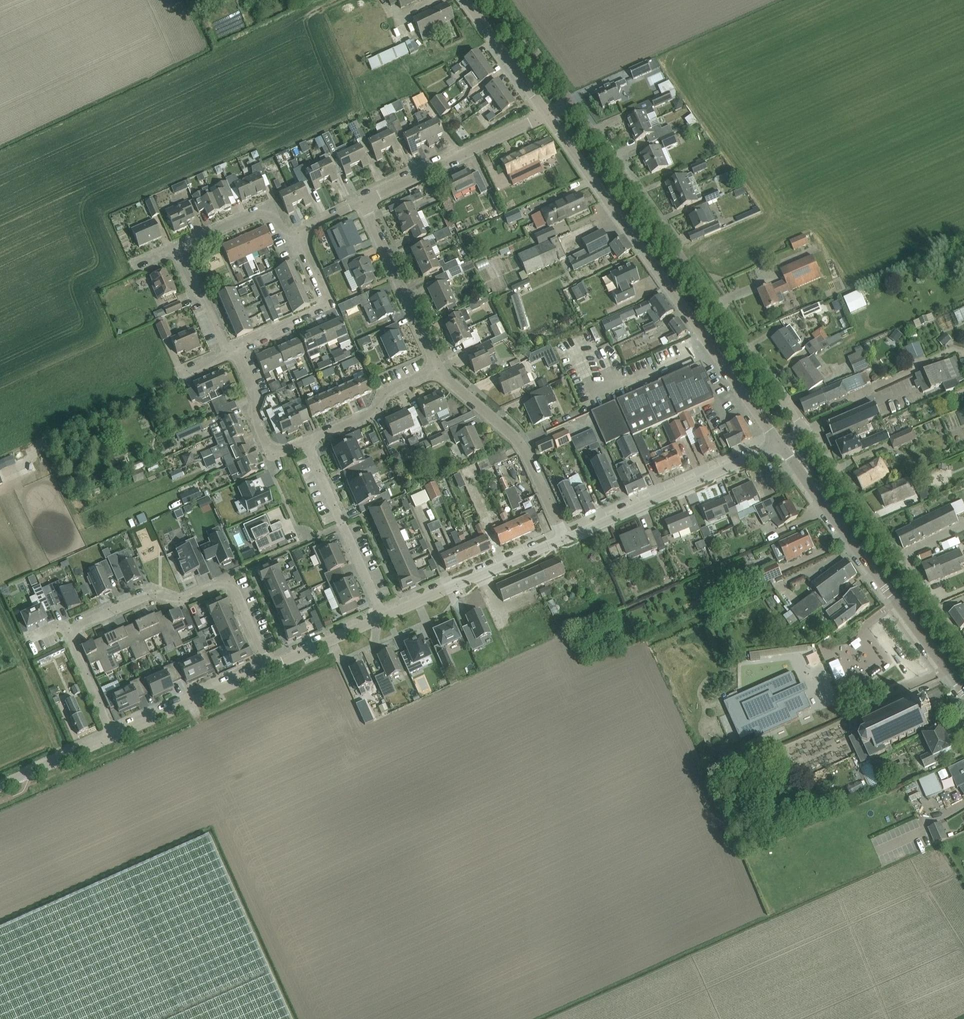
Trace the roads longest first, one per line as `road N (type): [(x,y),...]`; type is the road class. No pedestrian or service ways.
road 1 (residential): [(570,100),(806,431)]
road 2 (tertiary): [(779,444),(548,114)]
road 3 (tertiary): [(963,694),(779,444)]
road 4 (residential): [(69,631),(153,593),(179,601),(230,580),(269,667)]
road 5 (residential): [(806,431),(963,643)]
road 6 (unclassified): [(564,539),(779,444)]
road 7 (residential): [(564,539),(521,446),(440,367)]
road 8 (residential): [(363,202),(548,114)]
road 9 (unclassified): [(383,617),(564,539)]
road 10 (residential): [(305,442),(383,617)]
road 11 (residential): [(440,367),(363,202)]
road 12 (residential): [(236,350),(325,304),(297,233)]
road 13 (unclassified): [(113,736),(269,667)]
road 14 (residential): [(305,442),(378,410),(385,392),(440,367)]
road 15 (tertiary): [(548,114),(465,0)]
road 16 (residential): [(176,247),(264,210),(287,236),(297,233)]
road 17 (unclassified): [(269,667),(383,617)]
road 18 (unclassified): [(0,786),(113,736)]
road 19 (residential): [(500,0),(570,100)]

